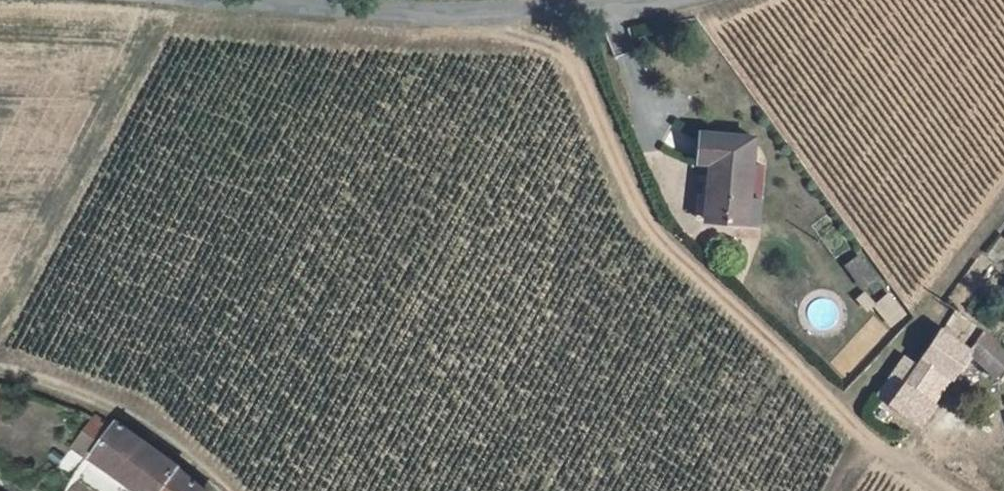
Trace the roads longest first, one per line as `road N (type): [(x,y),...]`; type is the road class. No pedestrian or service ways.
road 1 (unclassified): [(183,0),(410,16),(637,0)]
road 2 (track): [(224,490),(173,440),(99,400),(0,368)]

